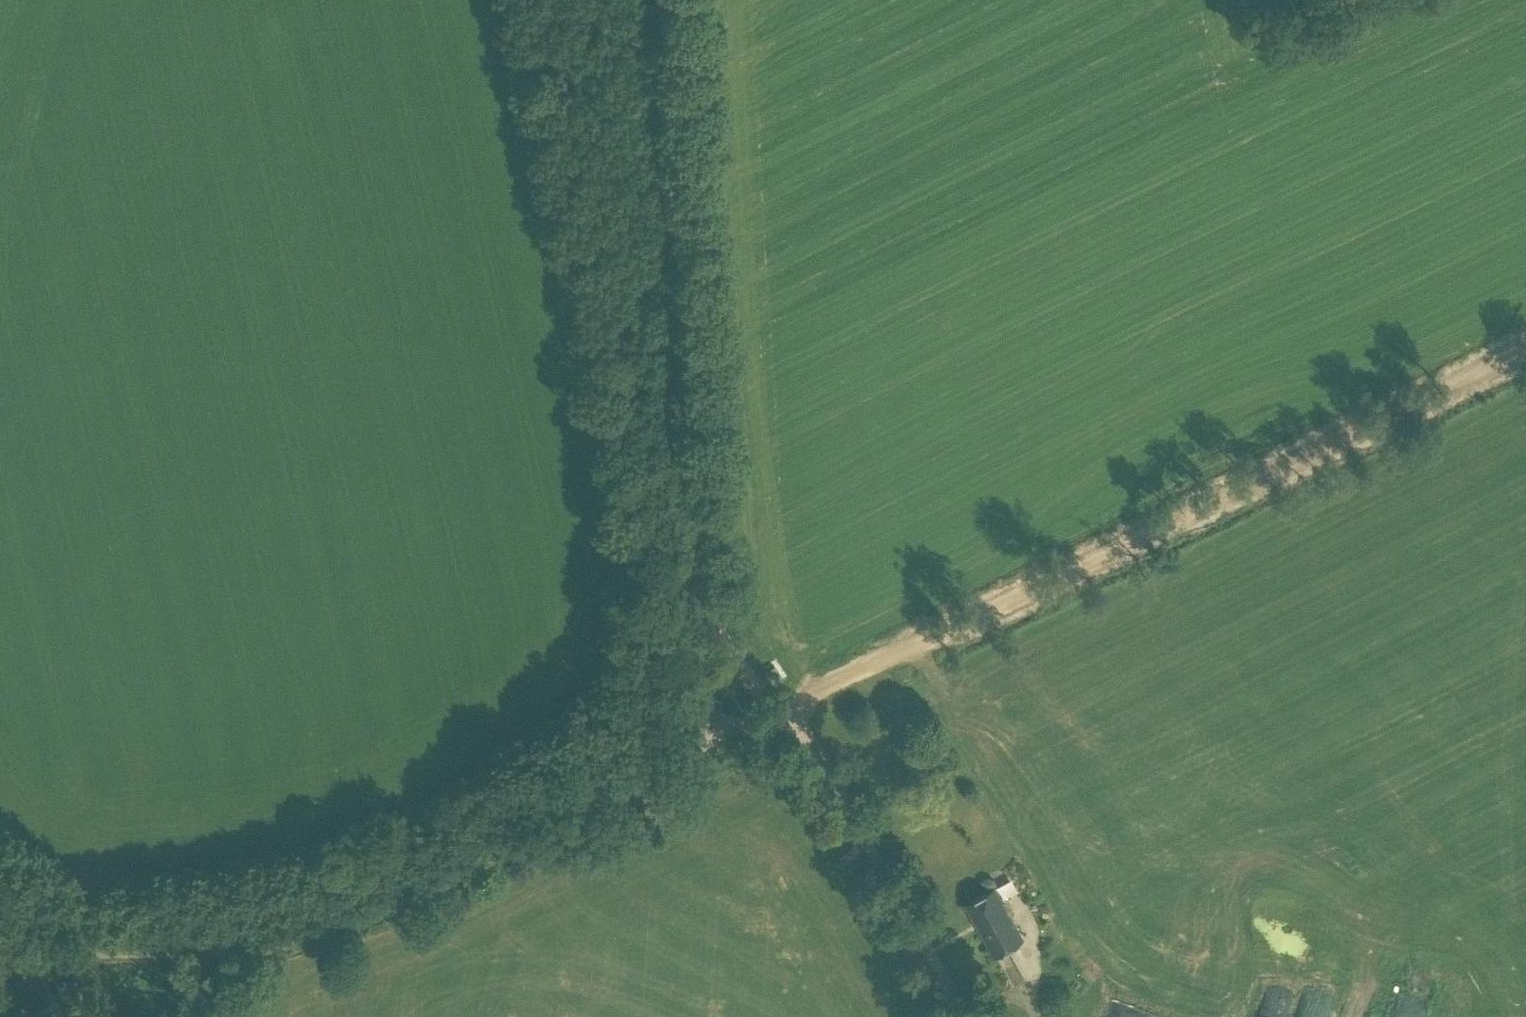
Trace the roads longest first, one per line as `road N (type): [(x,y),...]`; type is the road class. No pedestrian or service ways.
road 1 (unclassified): [(5,1016),(24,983),(55,960),(309,936),(684,757),(702,726),(705,685),(667,0)]
road 2 (track): [(684,757),(1525,343)]
road 3 (track): [(786,710),(969,1016)]

